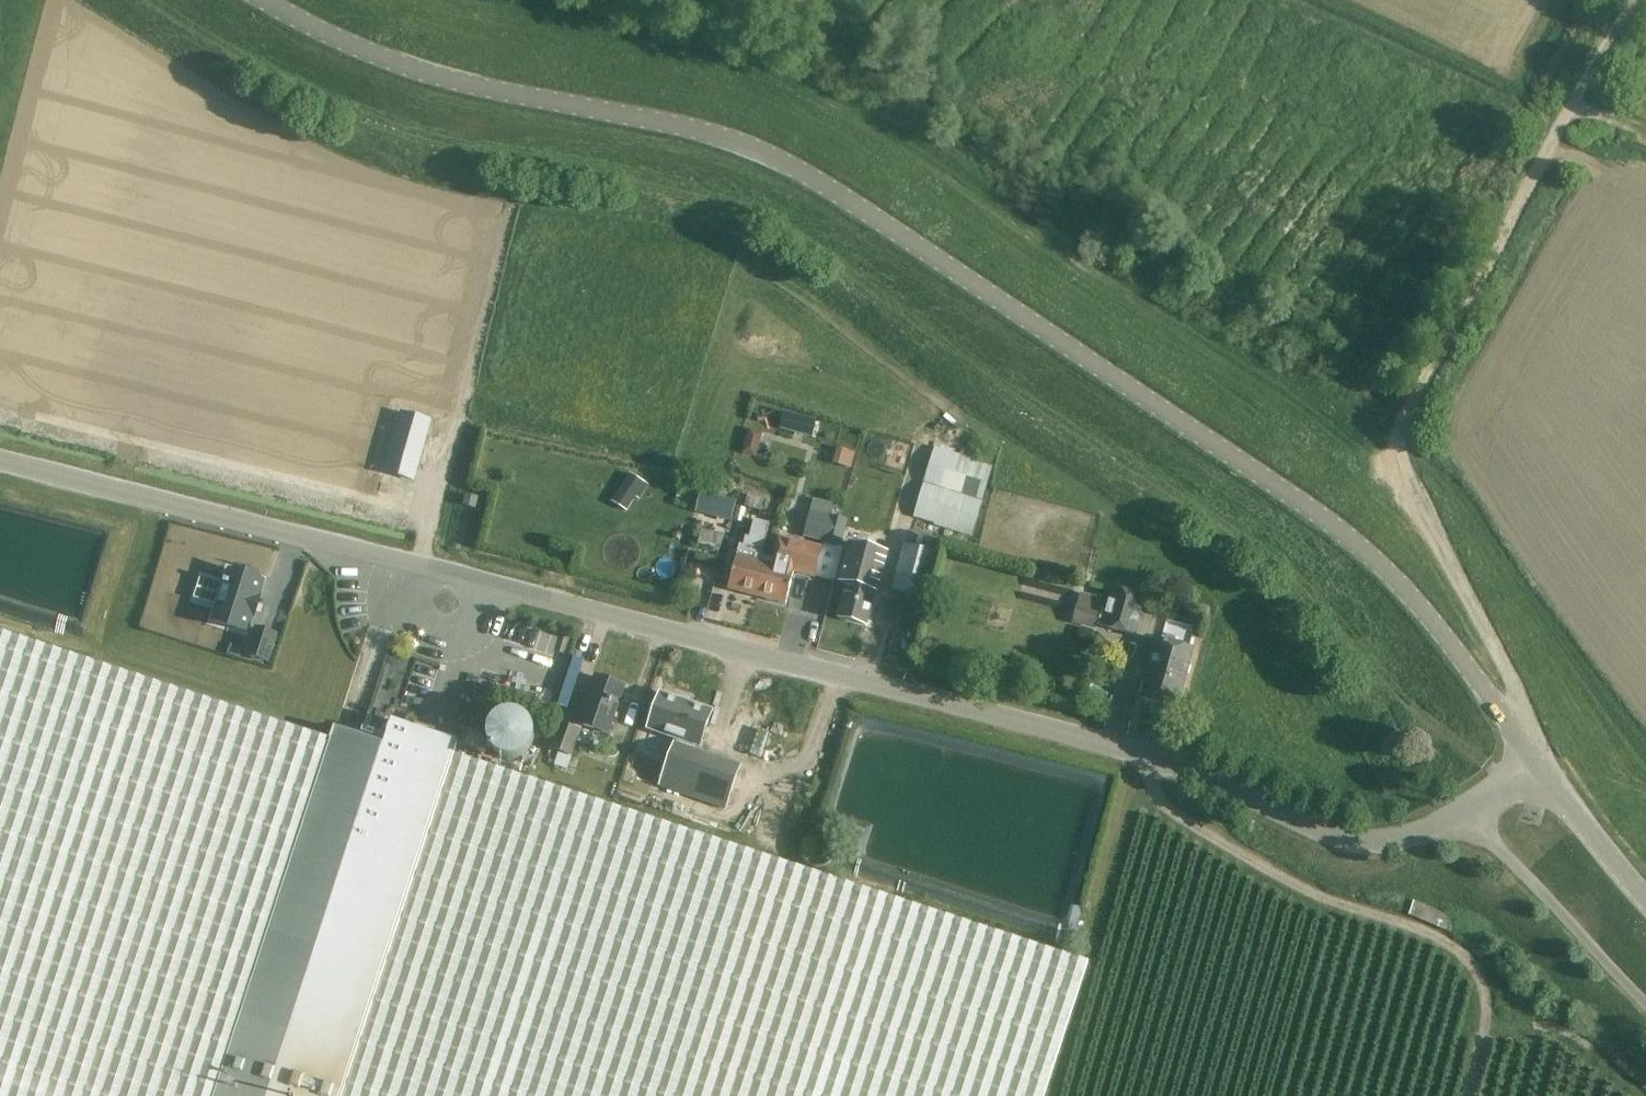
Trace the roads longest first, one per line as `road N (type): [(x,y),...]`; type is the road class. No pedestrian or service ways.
road 1 (tertiary): [(1533,757),(1452,645),(1341,531),(835,192),(771,156),(700,131),(401,66),(266,0)]
road 2 (unclassified): [(1142,754),(0,461)]
road 3 (track): [(1512,681),(1404,472),(1400,439),(1410,396),(1630,0)]
road 4 (track): [(418,568),(472,357),(0,236)]
road 5 (unclassified): [(1468,1095),(1488,999),(1464,952),(1308,890),(1232,849),(1160,801),(1142,754)]
road 6 (unclassified): [(1468,809),(1418,838),(1380,843),(1308,825),(1142,754)]
road 7 (unclassified): [(1645,1000),(1468,809)]
road 8 (tertiary): [(1645,901),(1533,757)]

